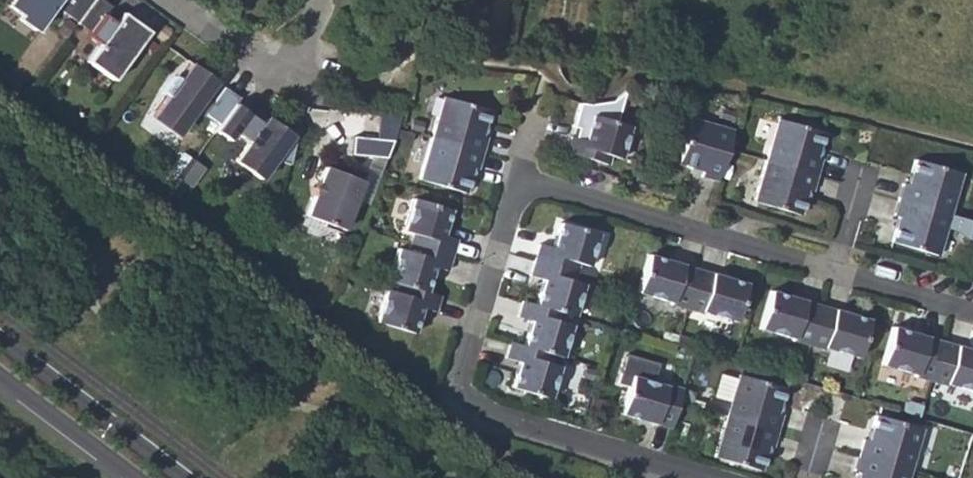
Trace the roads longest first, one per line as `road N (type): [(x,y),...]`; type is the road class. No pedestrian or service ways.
road 1 (residential): [(972,311),(537,186),(517,197),(457,388),(484,415),(699,477)]
road 2 (tertiary): [(182,477),(0,341)]
road 3 (residential): [(165,0),(258,68),(301,67),(317,0)]
road 4 (tertiary): [(0,378),(130,477)]

